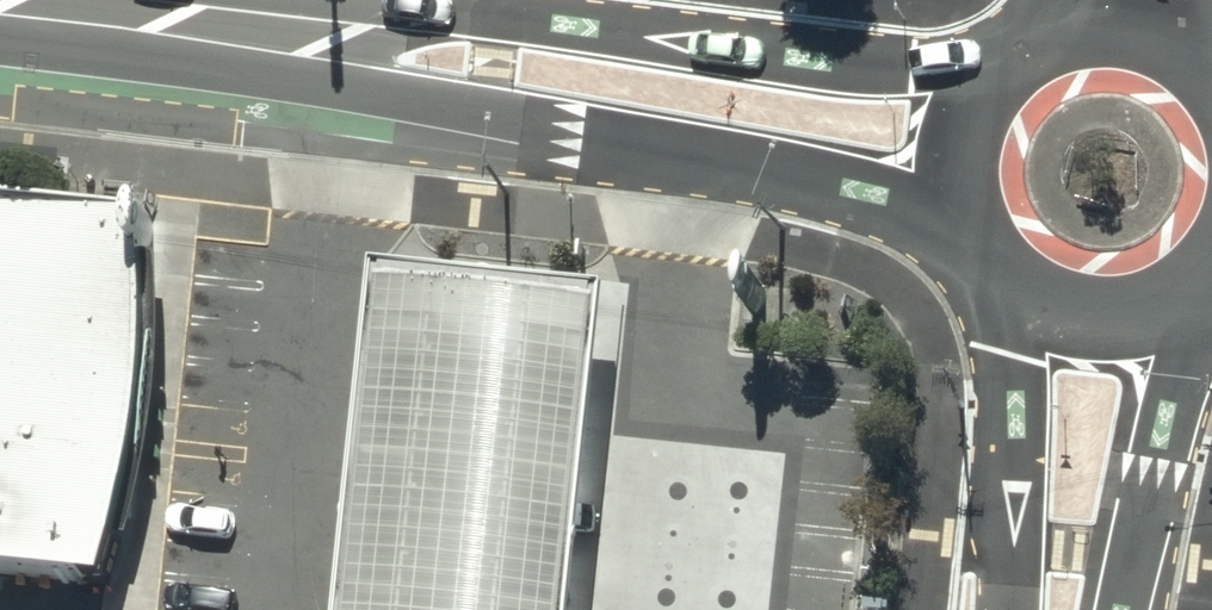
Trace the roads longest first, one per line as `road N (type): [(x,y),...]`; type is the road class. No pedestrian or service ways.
road 1 (tertiary): [(348,52),(410,17),(473,9),(914,64),(1007,66)]
road 2 (tertiary): [(973,227),(835,185),(396,97),(348,52)]
road 3 (tertiary): [(0,13),(348,52)]
road 4 (tertiary): [(1010,609),(1011,278)]
road 5 (tertiary): [(1172,291),(1185,357),(1117,609)]
road 6 (tertiary): [(1031,48),(1073,32),(1118,31),(1161,43),(1198,68)]
road 7 (tertiary): [(973,227),(961,185),(963,141),(979,100),(1007,66)]
road 8 (tertiary): [(1172,291),(1132,306),(1089,309),(1048,299),(1011,278)]

